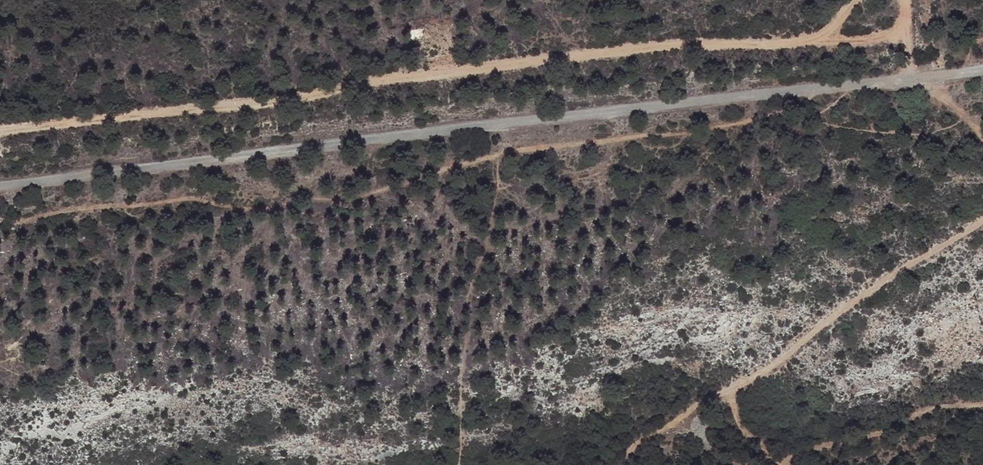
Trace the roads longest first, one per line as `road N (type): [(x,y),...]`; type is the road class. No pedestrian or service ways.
road 1 (unclassified): [(0,187),(982,70)]
road 2 (track): [(0,134),(309,99),(459,68),(691,43),(787,45),(834,26),(851,0)]
road 3 (track): [(821,88),(787,110),(699,129),(495,150),(364,192),(264,205),(193,196),(68,207),(27,220),(0,216)]
road 4 (track): [(618,464),(641,439),(790,358),(878,278),(982,218)]
road 5 (track): [(982,133),(915,77),(906,0)]

